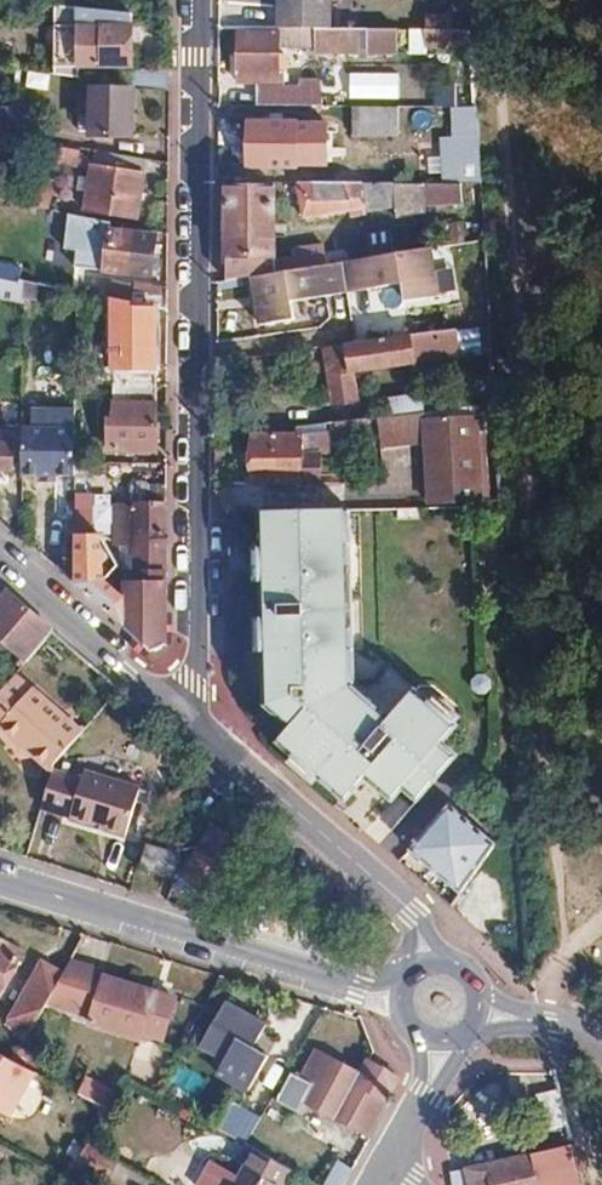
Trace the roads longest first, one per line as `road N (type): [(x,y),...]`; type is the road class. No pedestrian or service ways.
road 1 (tertiary): [(188,724),(197,656),(197,0)]
road 2 (residential): [(399,992),(0,884)]
road 3 (tertiary): [(188,724),(409,914),(430,963)]
road 4 (tertiary): [(0,561),(188,724)]
road 5 (residential): [(441,1045),(426,1091),(380,1175)]
road 6 (tertiary): [(480,1011),(570,1030),(601,1059)]

